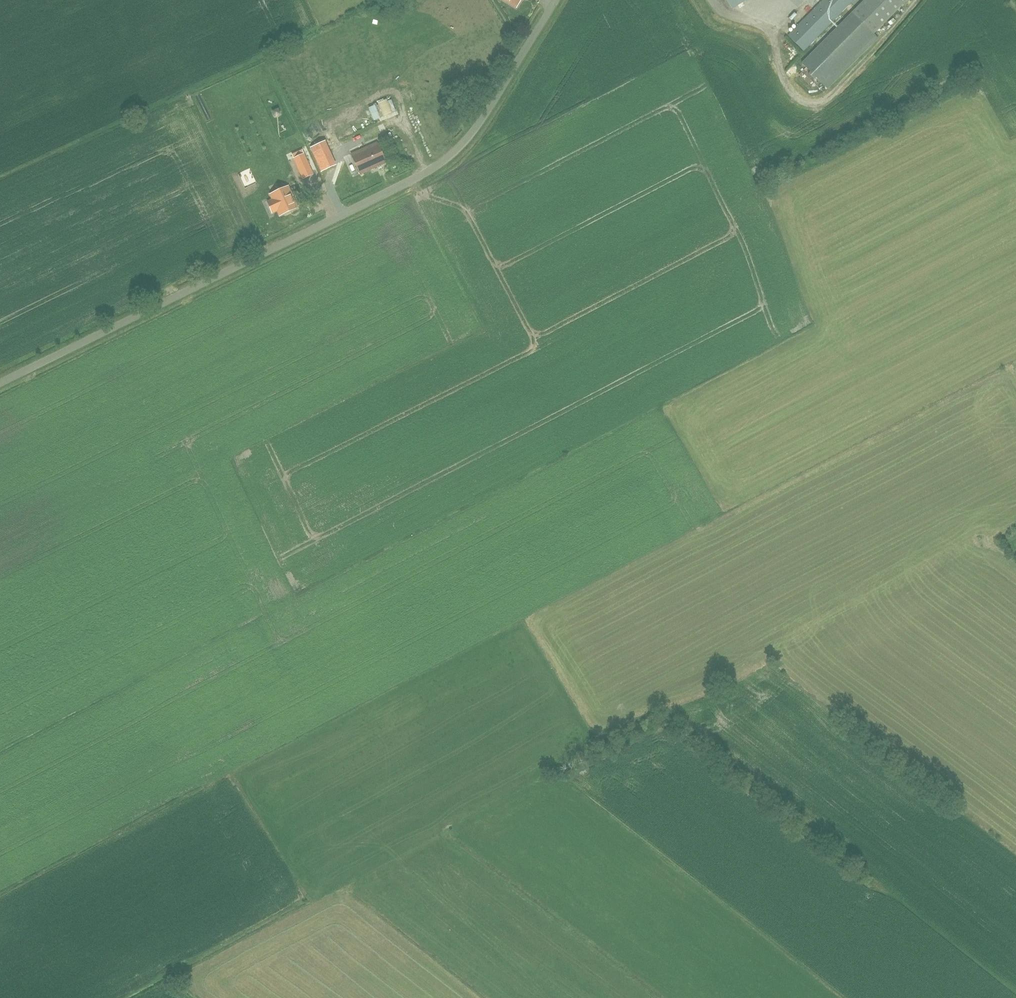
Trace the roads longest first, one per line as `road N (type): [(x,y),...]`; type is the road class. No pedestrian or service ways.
road 1 (unclassified): [(0,384),(439,165),(480,123),(556,0)]

